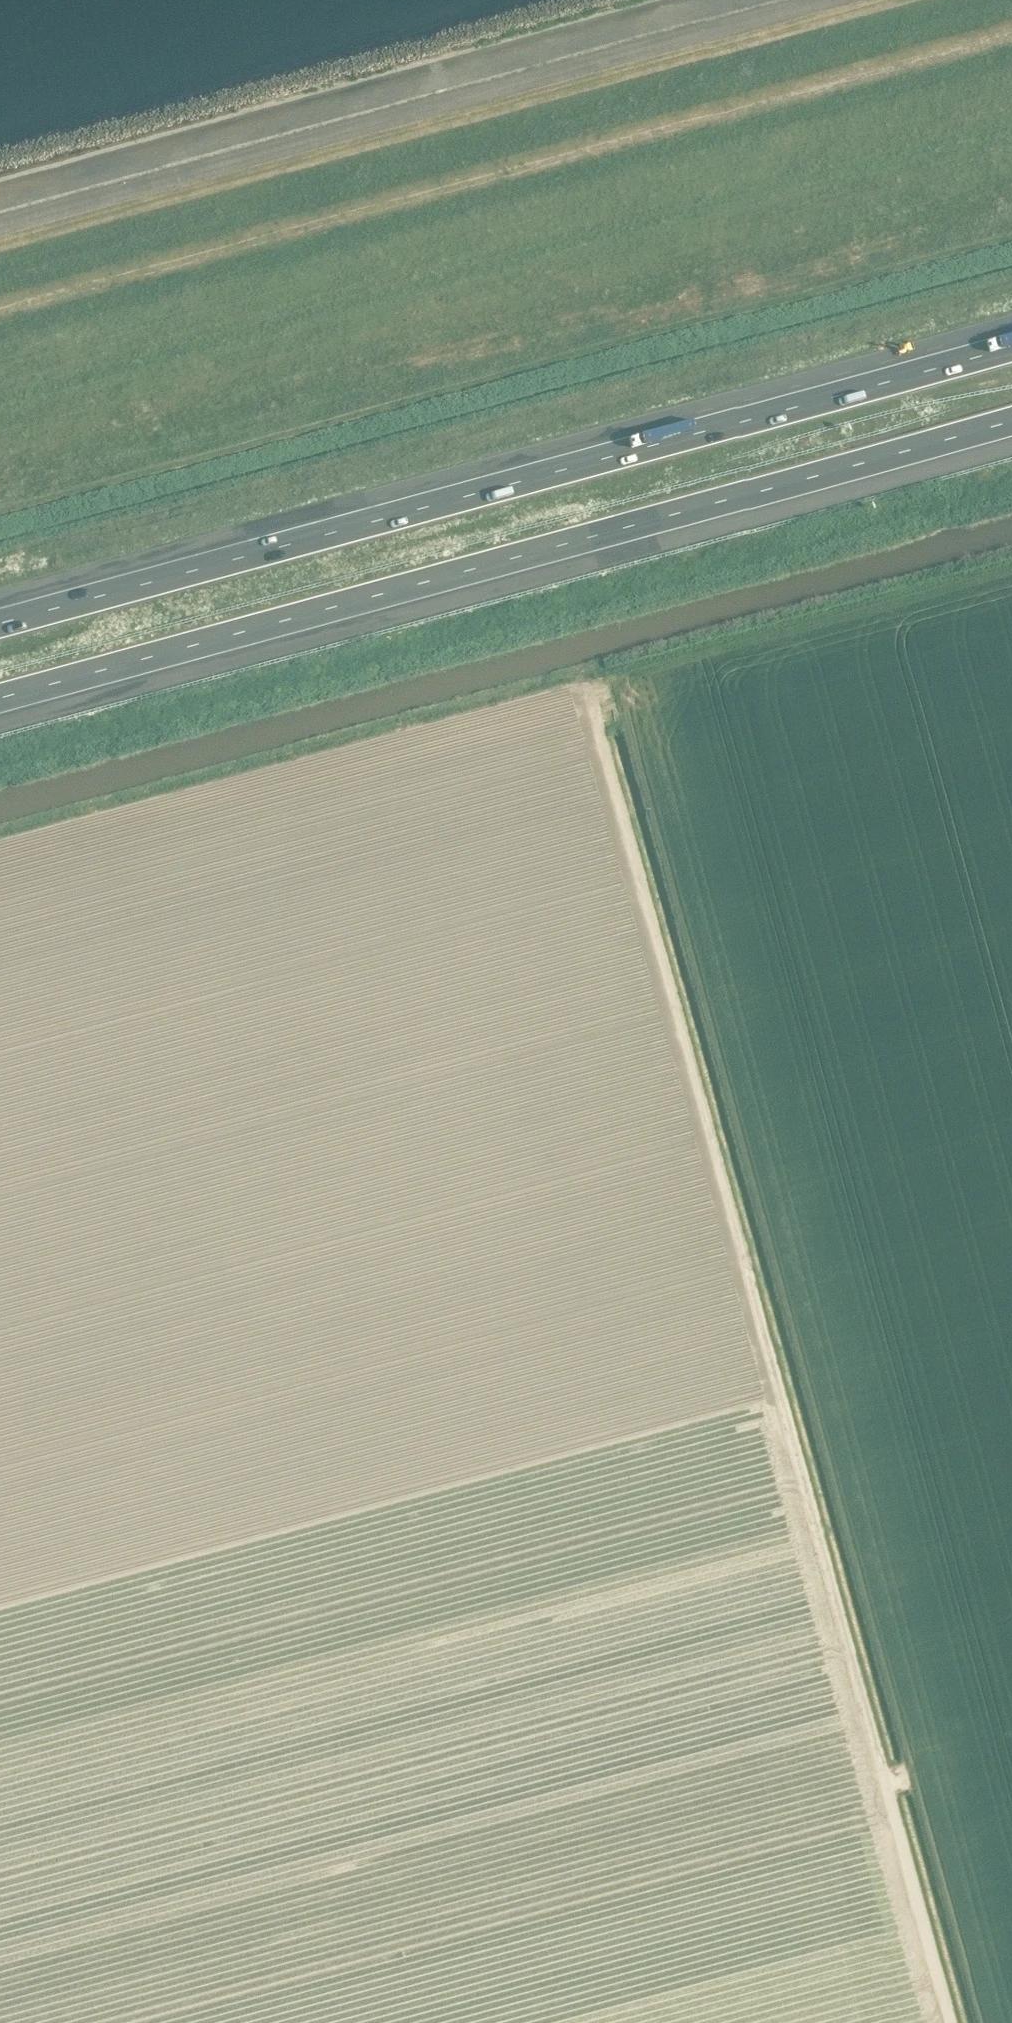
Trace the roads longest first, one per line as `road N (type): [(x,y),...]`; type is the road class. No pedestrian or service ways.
road 1 (motorway): [(0,693),(1011,415)]
road 2 (motorway): [(1011,341),(0,618)]
road 3 (track): [(0,300),(1011,24)]

